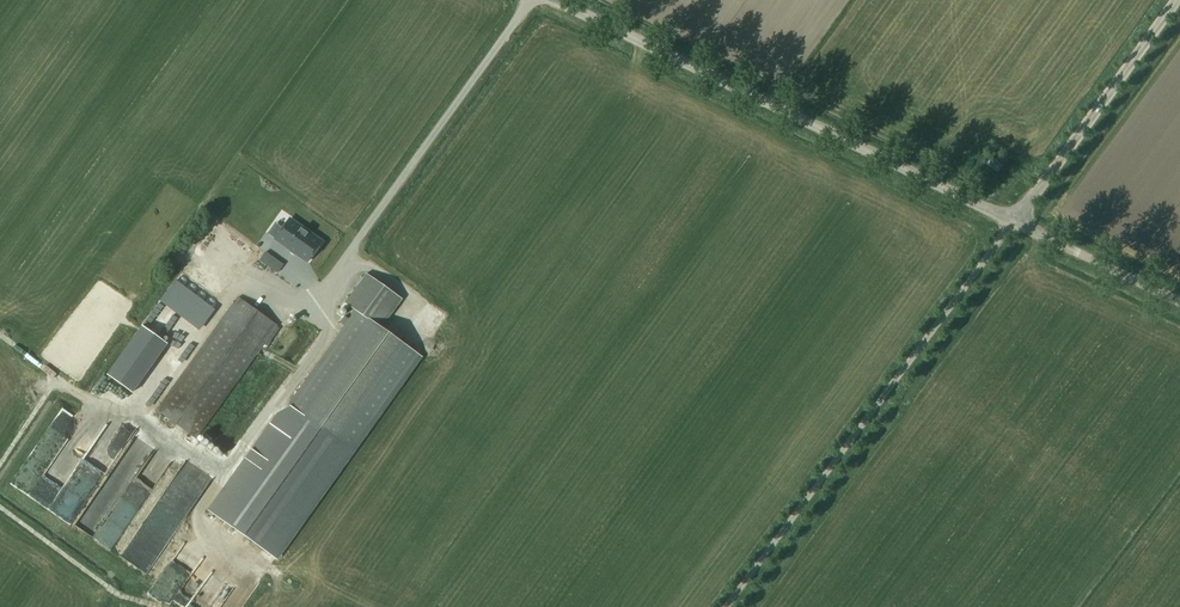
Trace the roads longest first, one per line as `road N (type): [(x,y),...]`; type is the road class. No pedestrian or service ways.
road 1 (unclassified): [(551,0),(1013,224)]
road 2 (unclassified): [(729,606),(1013,224)]
road 3 (unclassified): [(1013,224),(1179,0)]
road 4 (unclassified): [(1179,302),(1013,224)]

